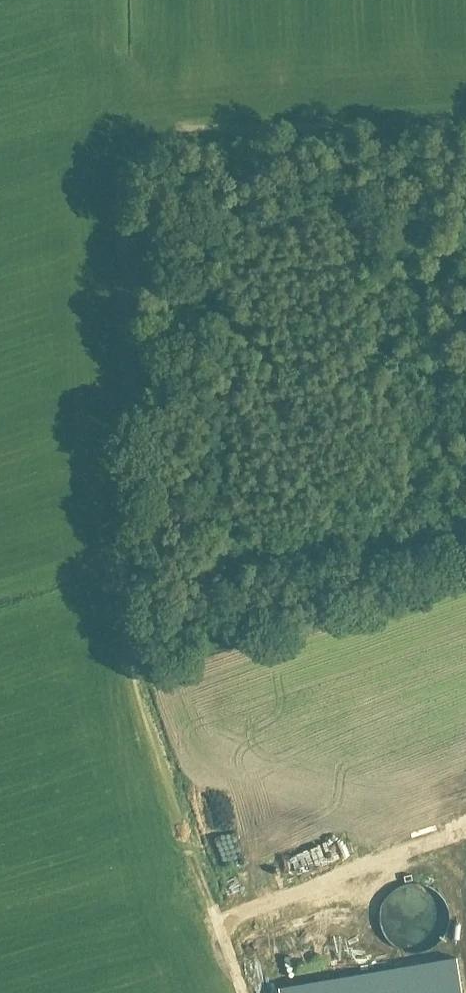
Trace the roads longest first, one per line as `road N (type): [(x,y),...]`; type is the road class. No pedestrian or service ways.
road 1 (track): [(465,349),(345,361),(317,356),(241,326),(217,284)]

